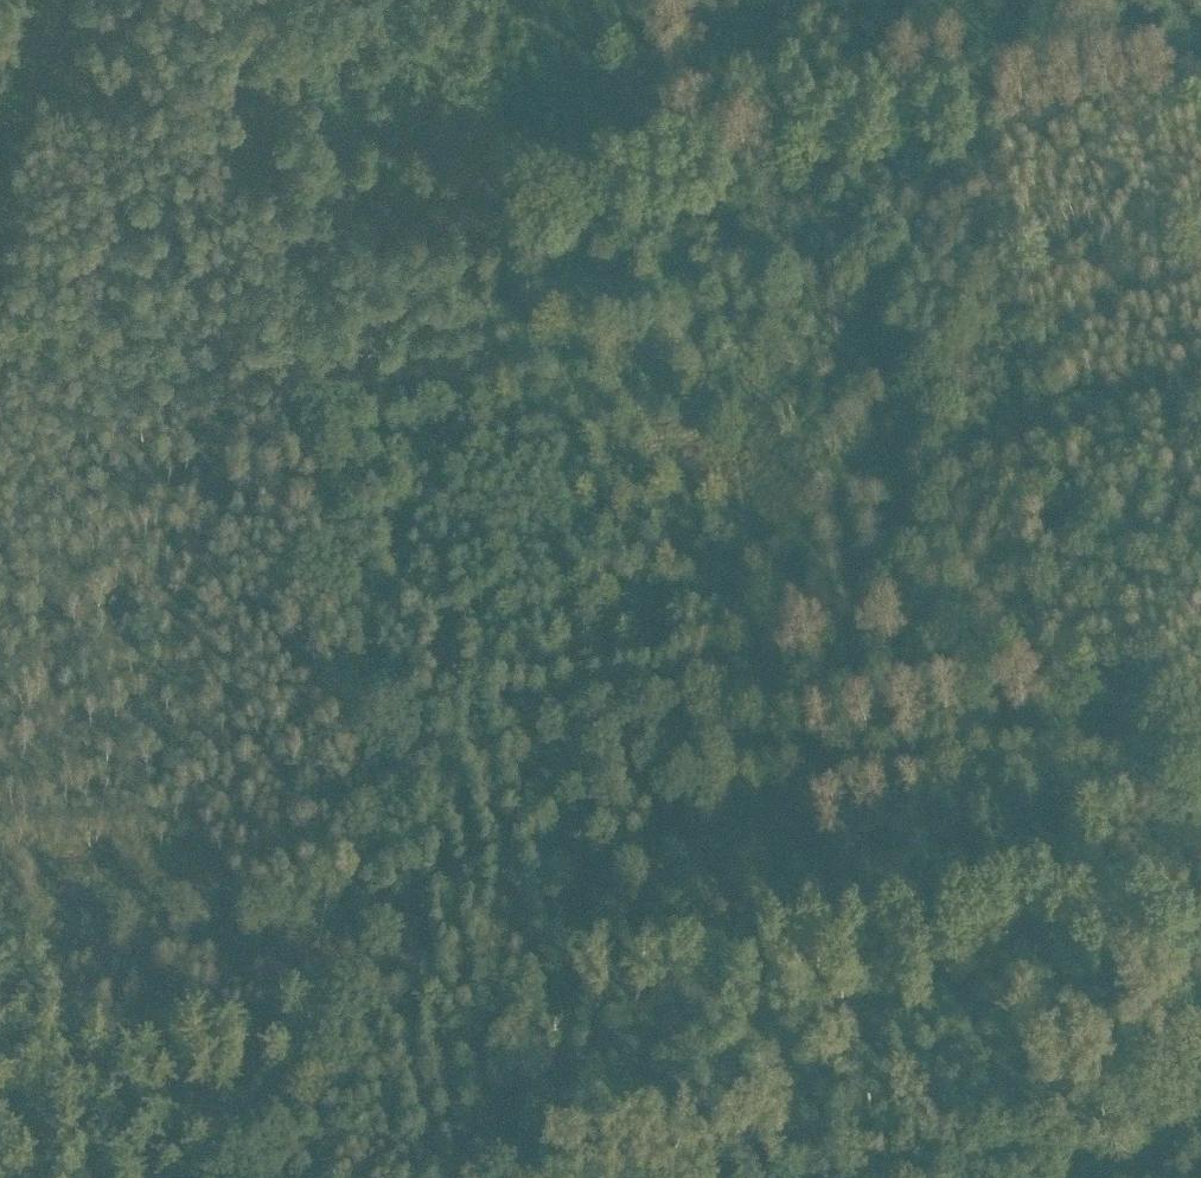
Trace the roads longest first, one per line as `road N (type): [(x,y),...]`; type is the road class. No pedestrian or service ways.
road 1 (track): [(234,1177),(340,1028),(370,947),(381,886),(371,755),(280,275),(268,175),(279,0)]

